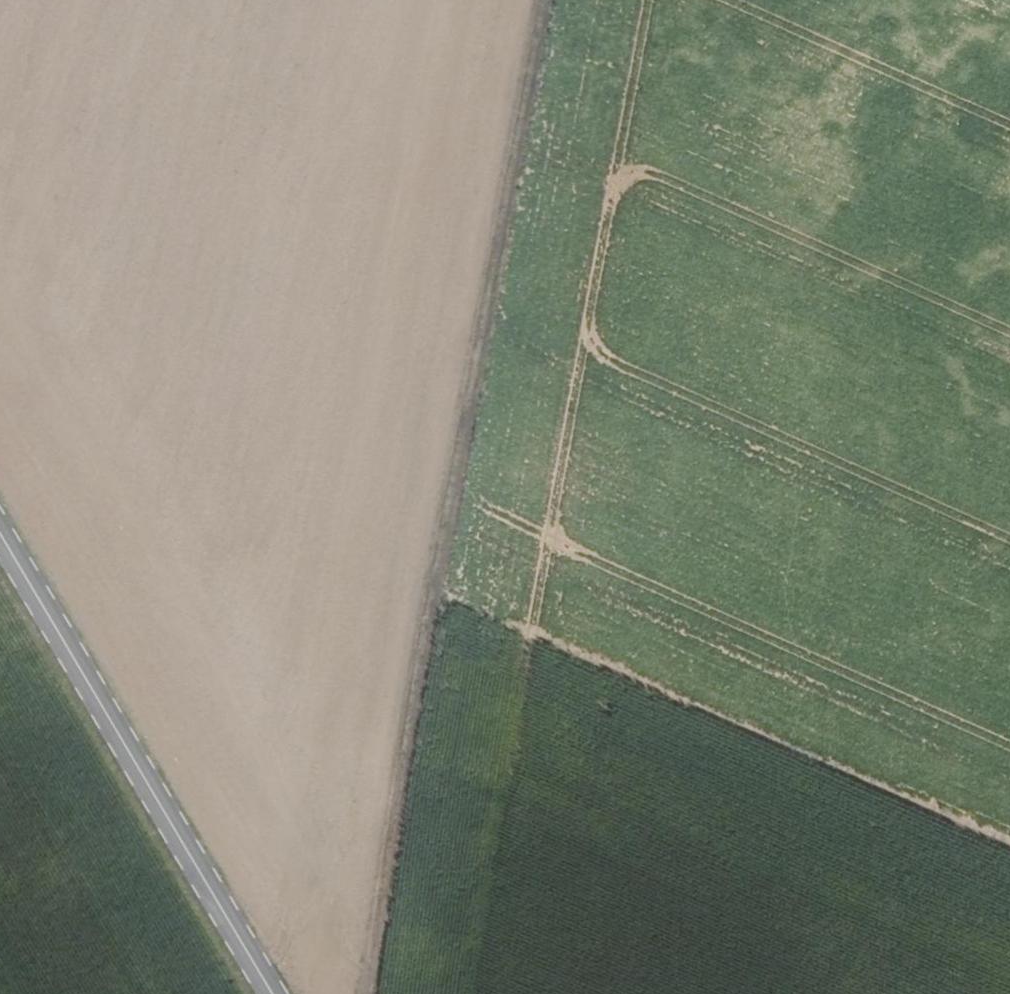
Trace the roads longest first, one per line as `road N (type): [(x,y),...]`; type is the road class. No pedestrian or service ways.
road 1 (track): [(544,0),(368,993)]
road 2 (secondary): [(0,533),(275,993)]

